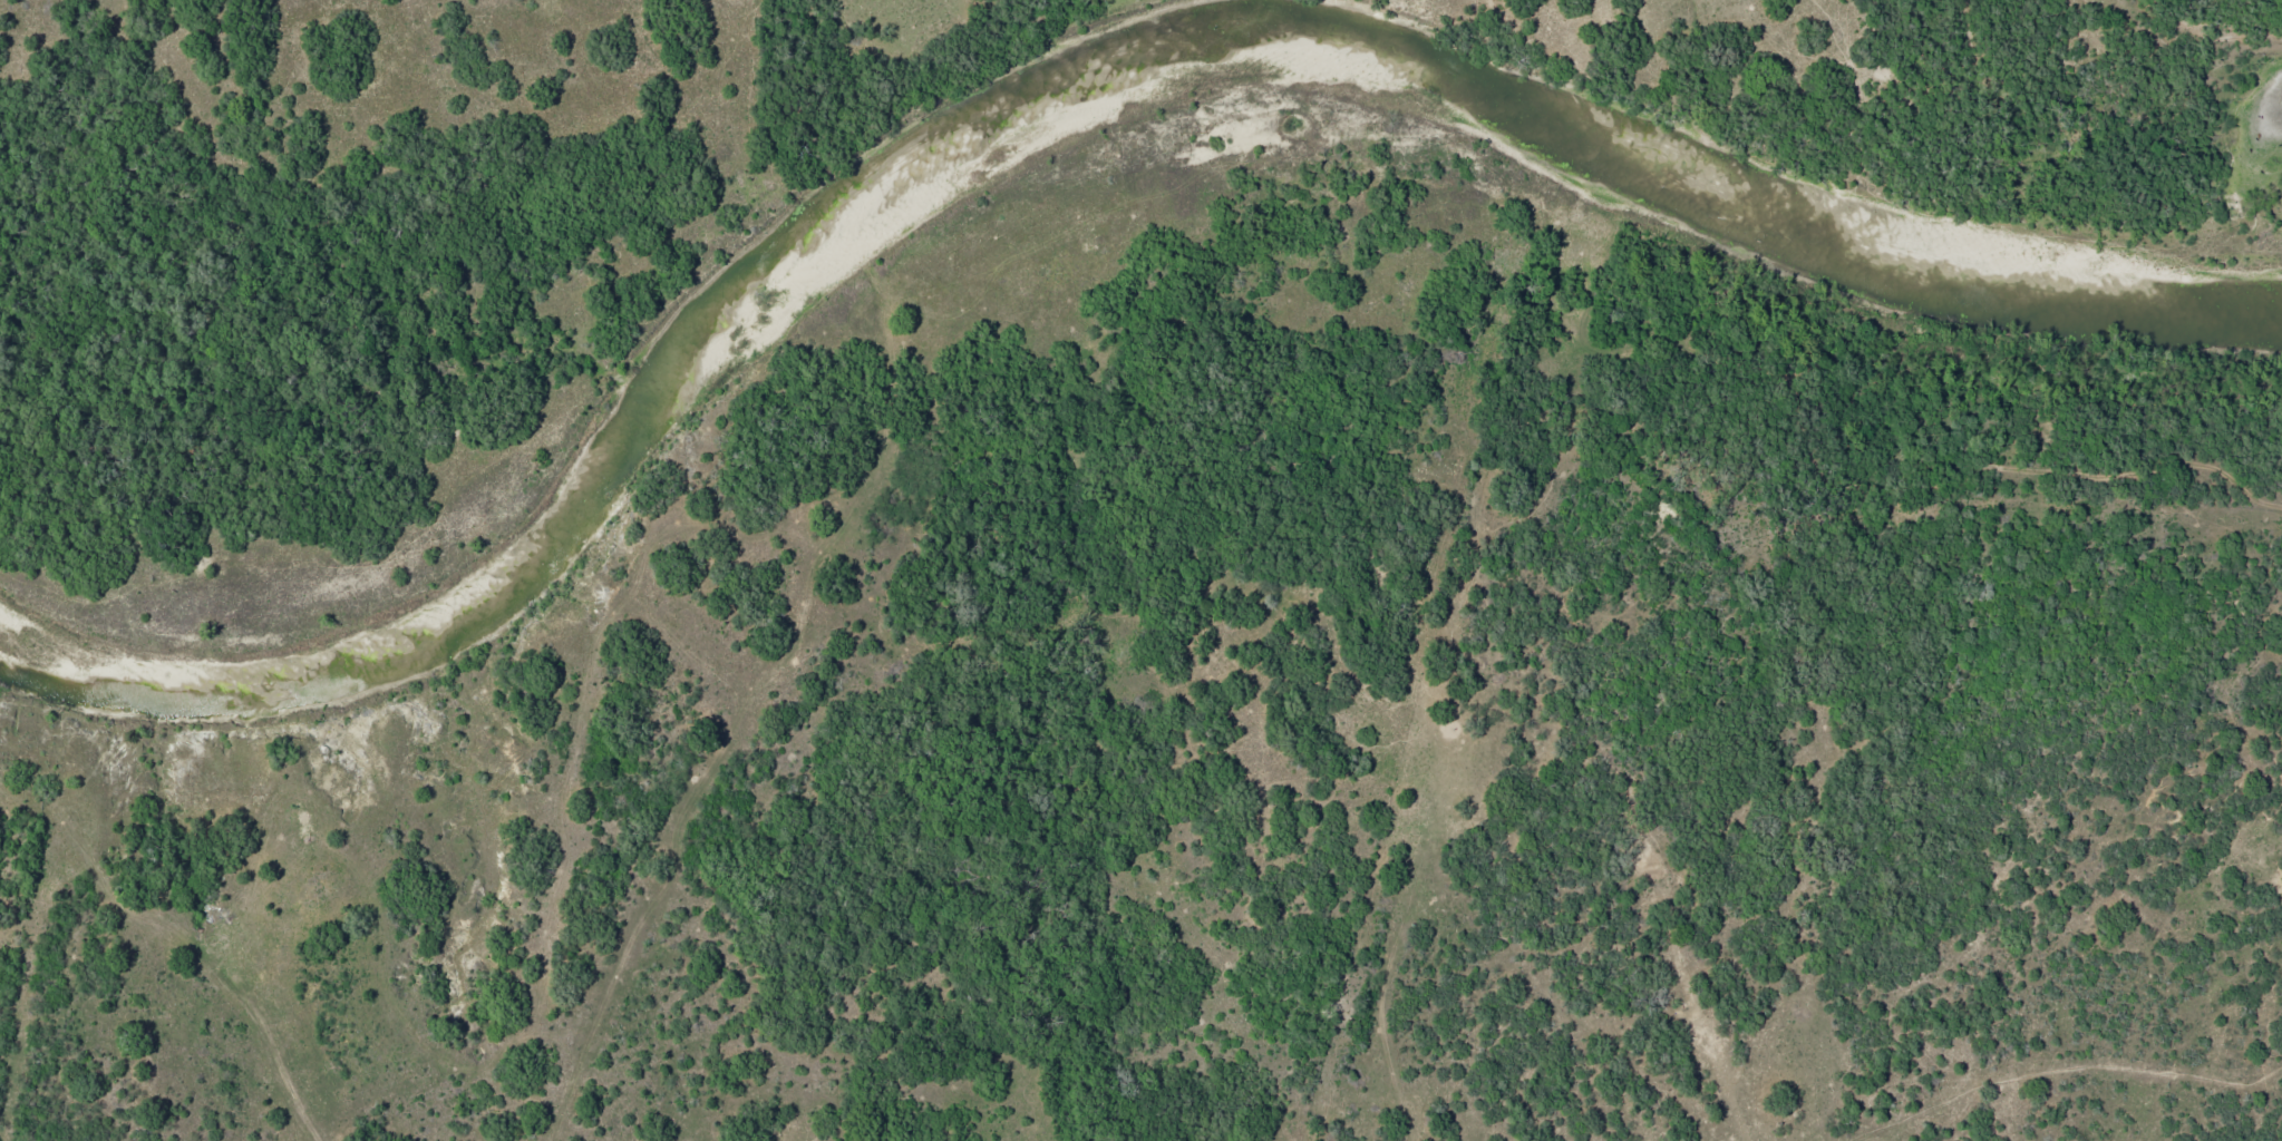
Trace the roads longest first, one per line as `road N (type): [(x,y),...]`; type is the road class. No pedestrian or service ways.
road 1 (track): [(2096,0),(2216,47),(2281,49)]

